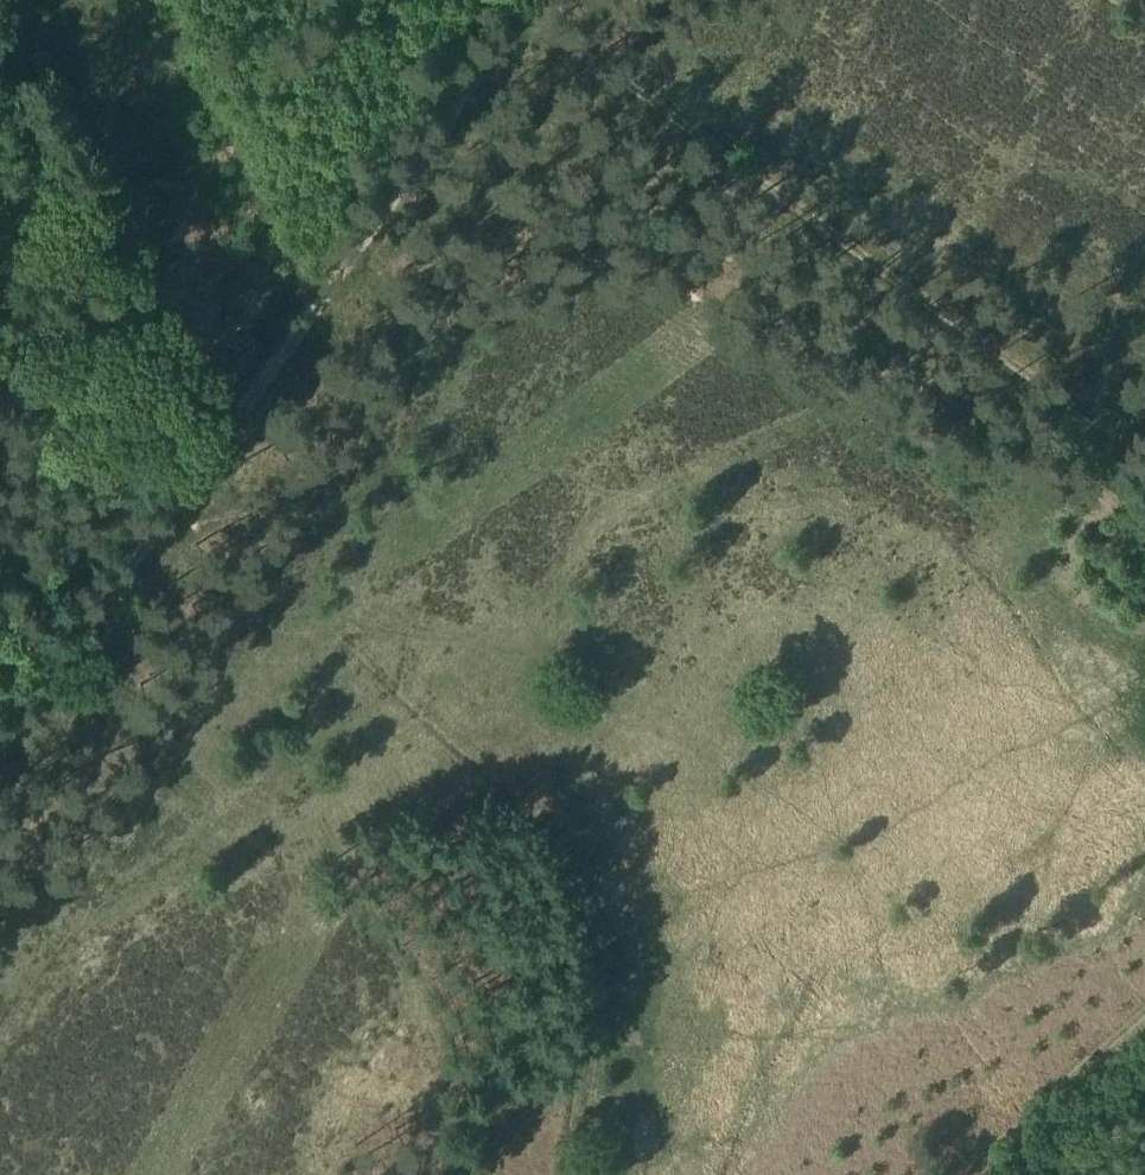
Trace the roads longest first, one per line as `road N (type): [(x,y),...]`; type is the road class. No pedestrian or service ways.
road 1 (track): [(0,742),(401,175),(509,0)]
road 2 (track): [(1144,459),(507,3)]
road 3 (track): [(948,1174),(1144,1017)]

